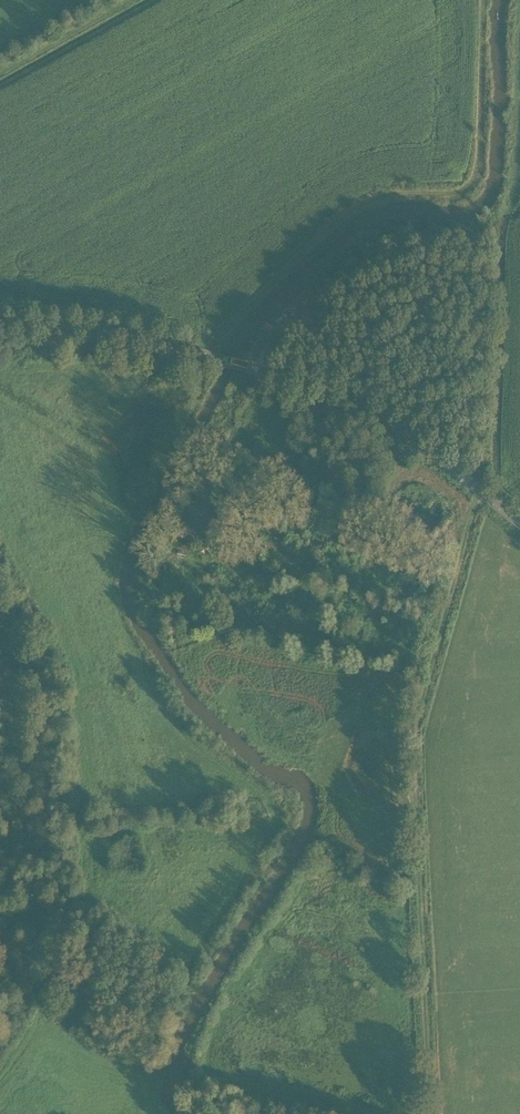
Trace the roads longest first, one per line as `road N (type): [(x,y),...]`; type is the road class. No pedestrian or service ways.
road 1 (track): [(430,1113),(417,719),(481,491)]
road 2 (unclassified): [(519,522),(386,420),(321,387),(126,338),(0,332)]

